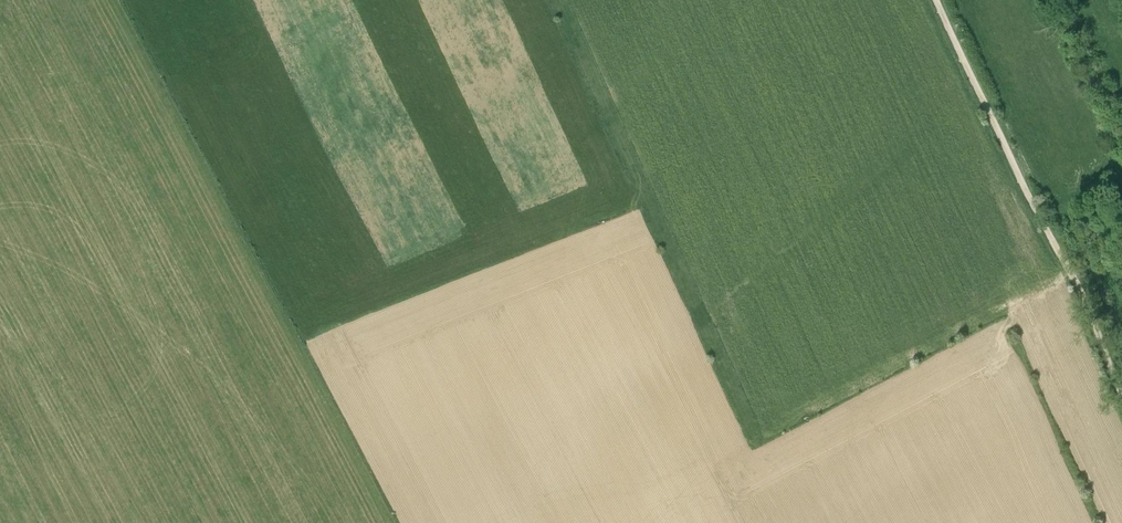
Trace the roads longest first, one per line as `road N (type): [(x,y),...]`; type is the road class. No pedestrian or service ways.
road 1 (track): [(936,0),(1075,282),(1121,396)]

